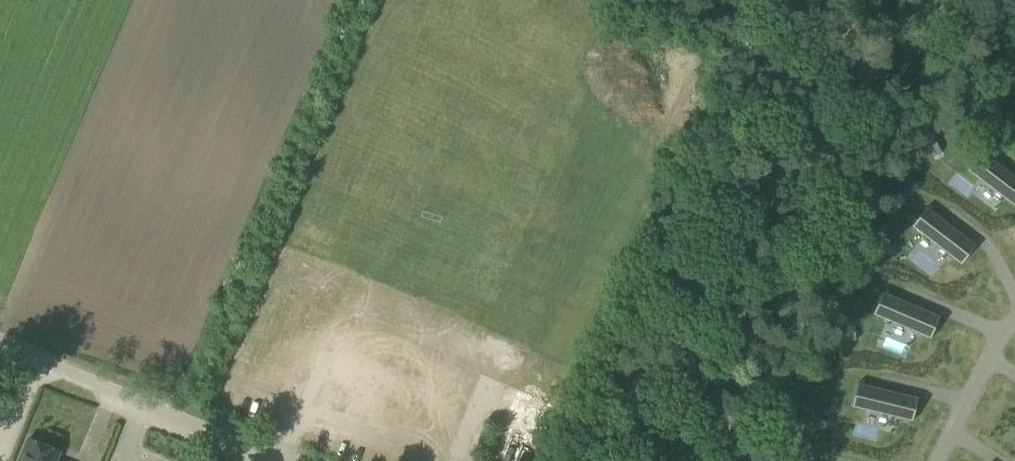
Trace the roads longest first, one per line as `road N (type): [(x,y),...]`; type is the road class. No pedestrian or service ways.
road 1 (unclassified): [(277,460),(0,345)]

